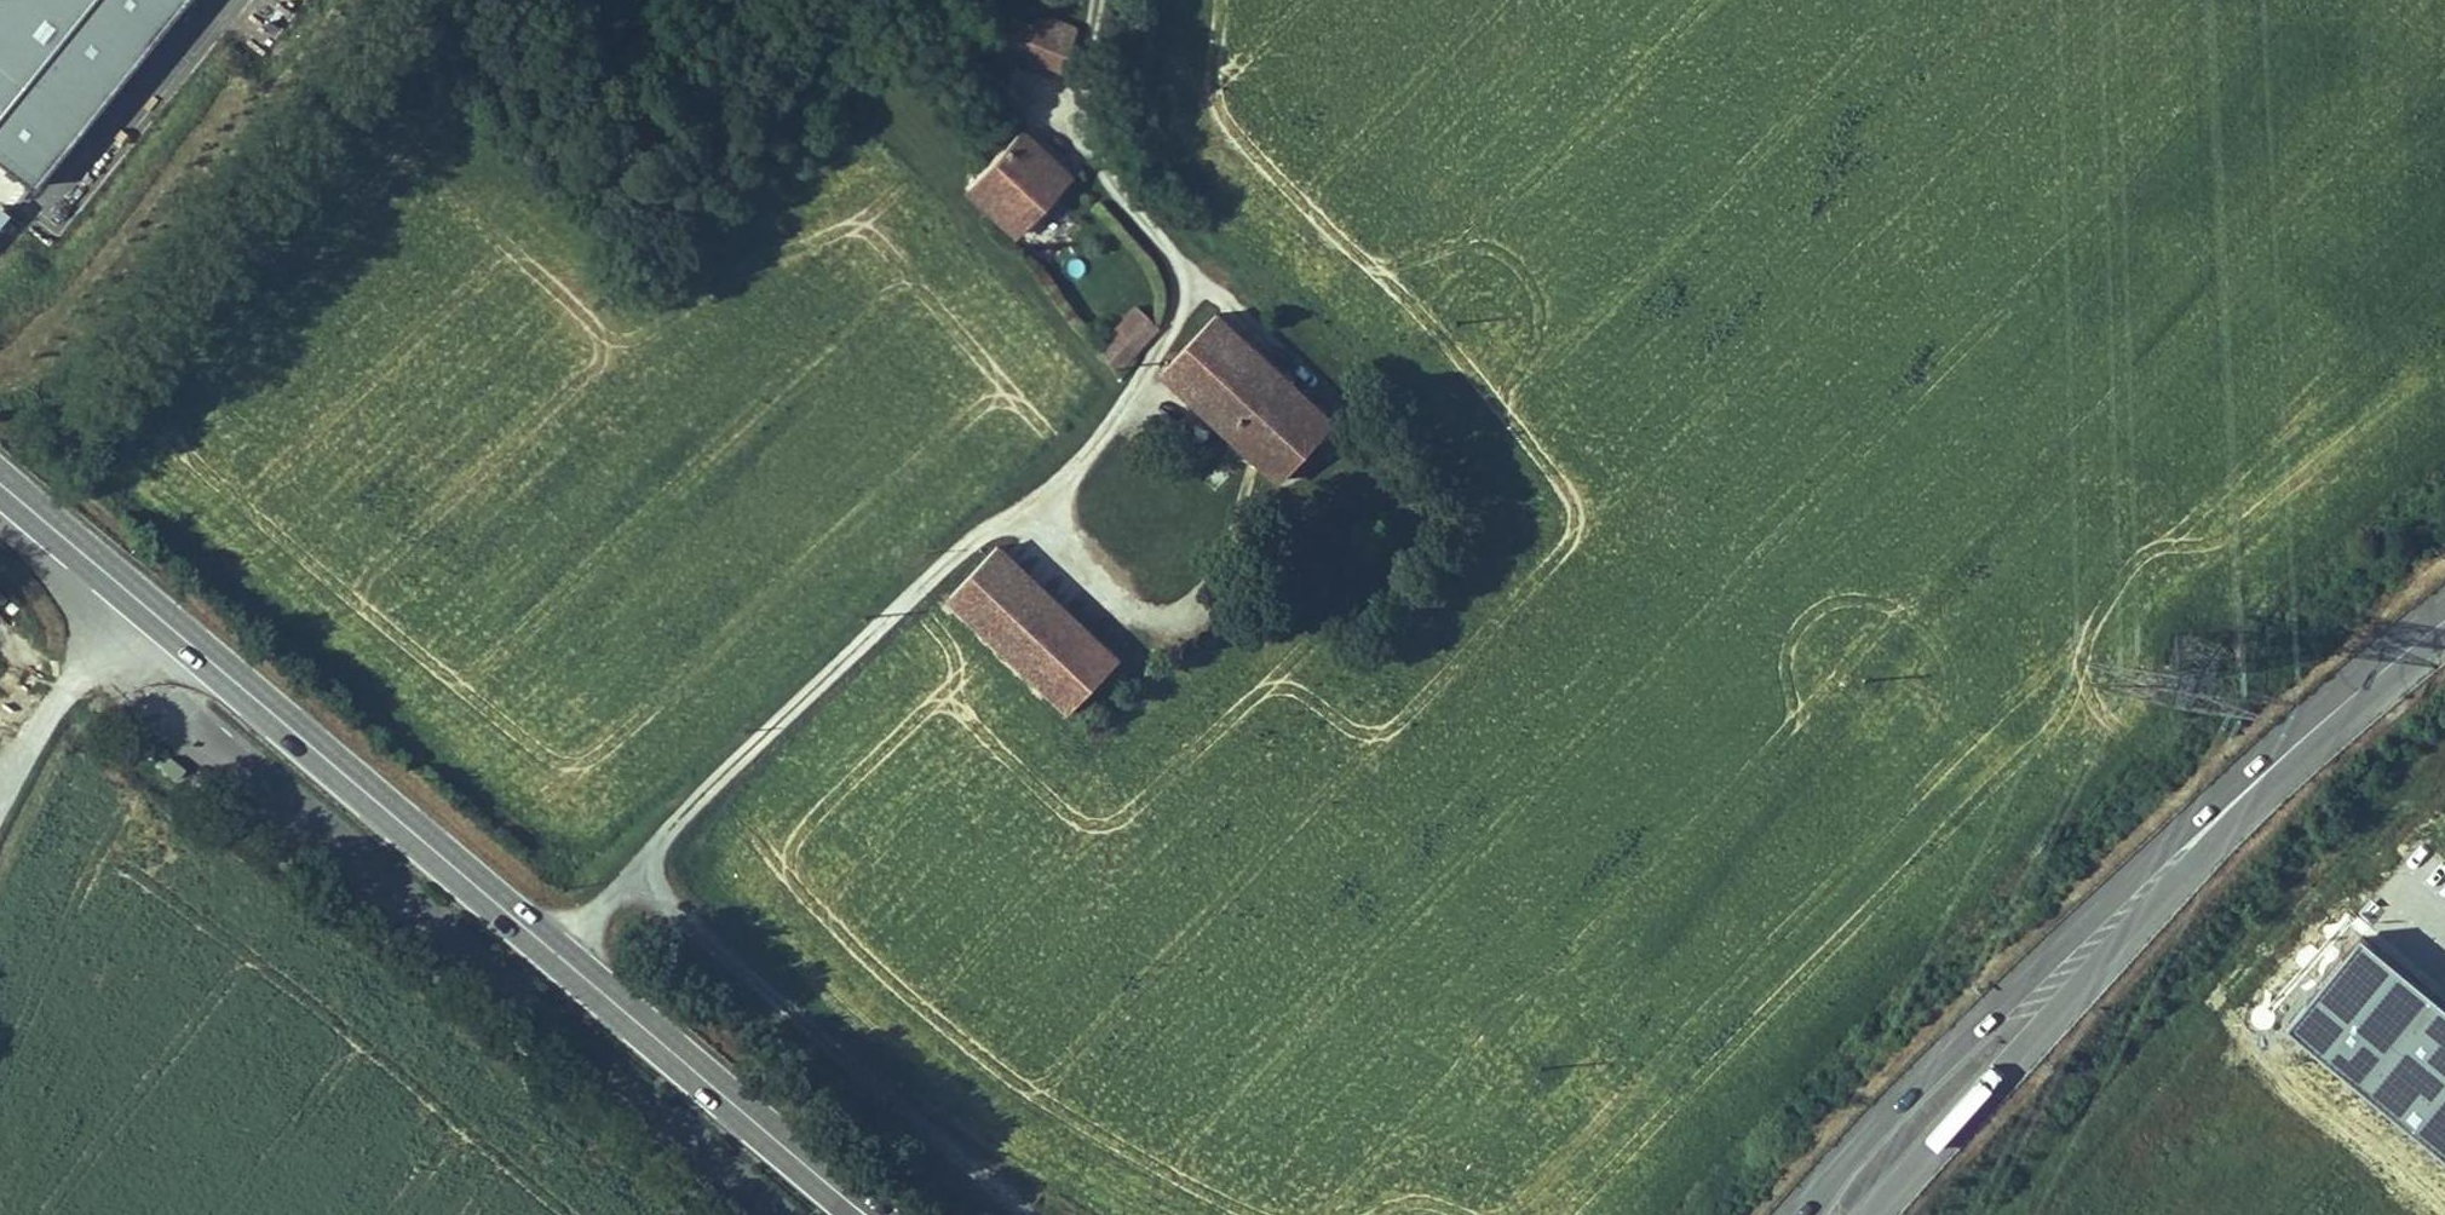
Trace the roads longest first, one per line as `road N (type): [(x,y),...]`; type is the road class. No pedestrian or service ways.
road 1 (primary): [(0,481),(869,1214)]
road 2 (primary): [(2444,621),(2298,737),(1841,1208)]

